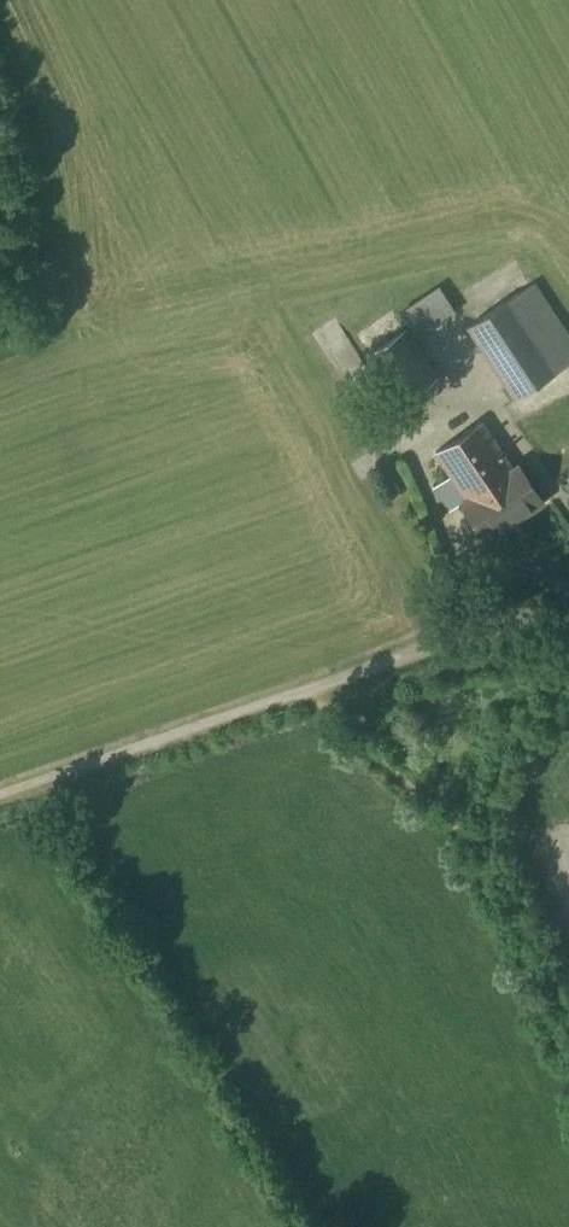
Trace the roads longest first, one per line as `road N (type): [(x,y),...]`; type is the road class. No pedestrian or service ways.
road 1 (track): [(303,691),(0,795)]
road 2 (track): [(303,691),(453,640)]

